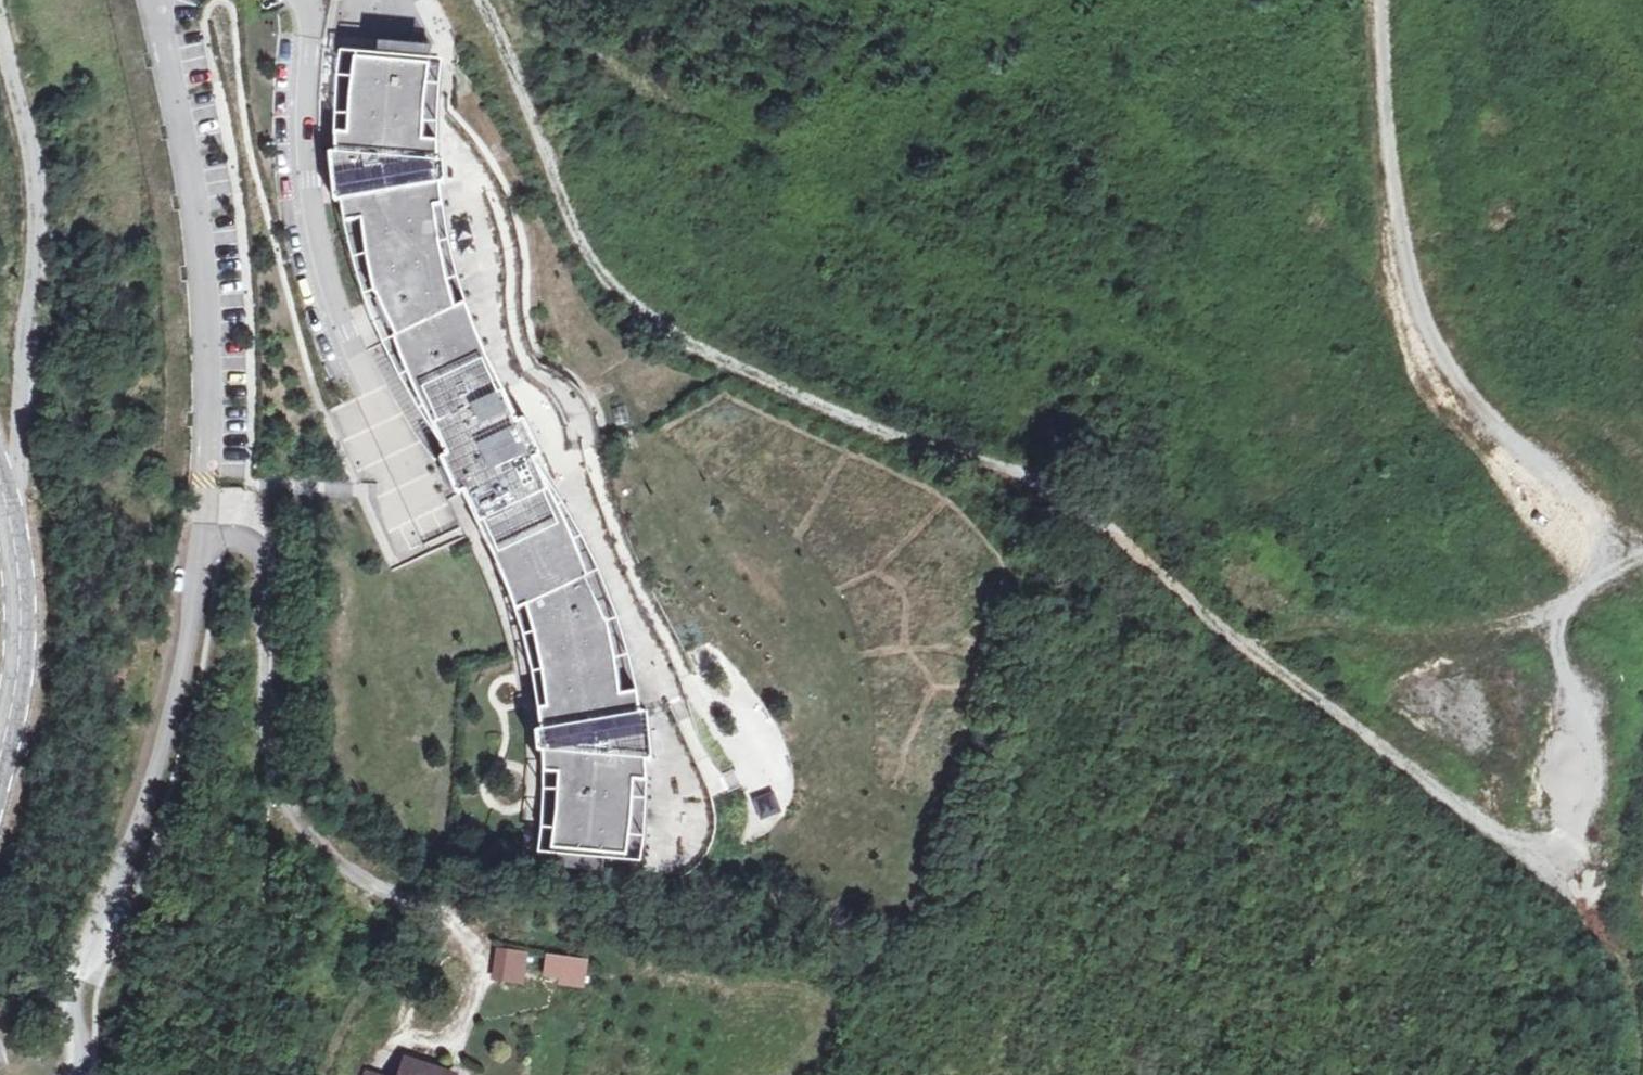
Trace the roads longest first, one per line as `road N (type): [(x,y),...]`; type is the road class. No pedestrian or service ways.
road 1 (track): [(4,500),(17,462),(37,258),(32,132),(0,15)]
road 2 (track): [(1642,570),(1554,611),(1580,765),(1551,876)]
road 3 (secondary): [(0,753),(18,637),(0,490)]
road 4 (track): [(268,1054),(267,799)]

